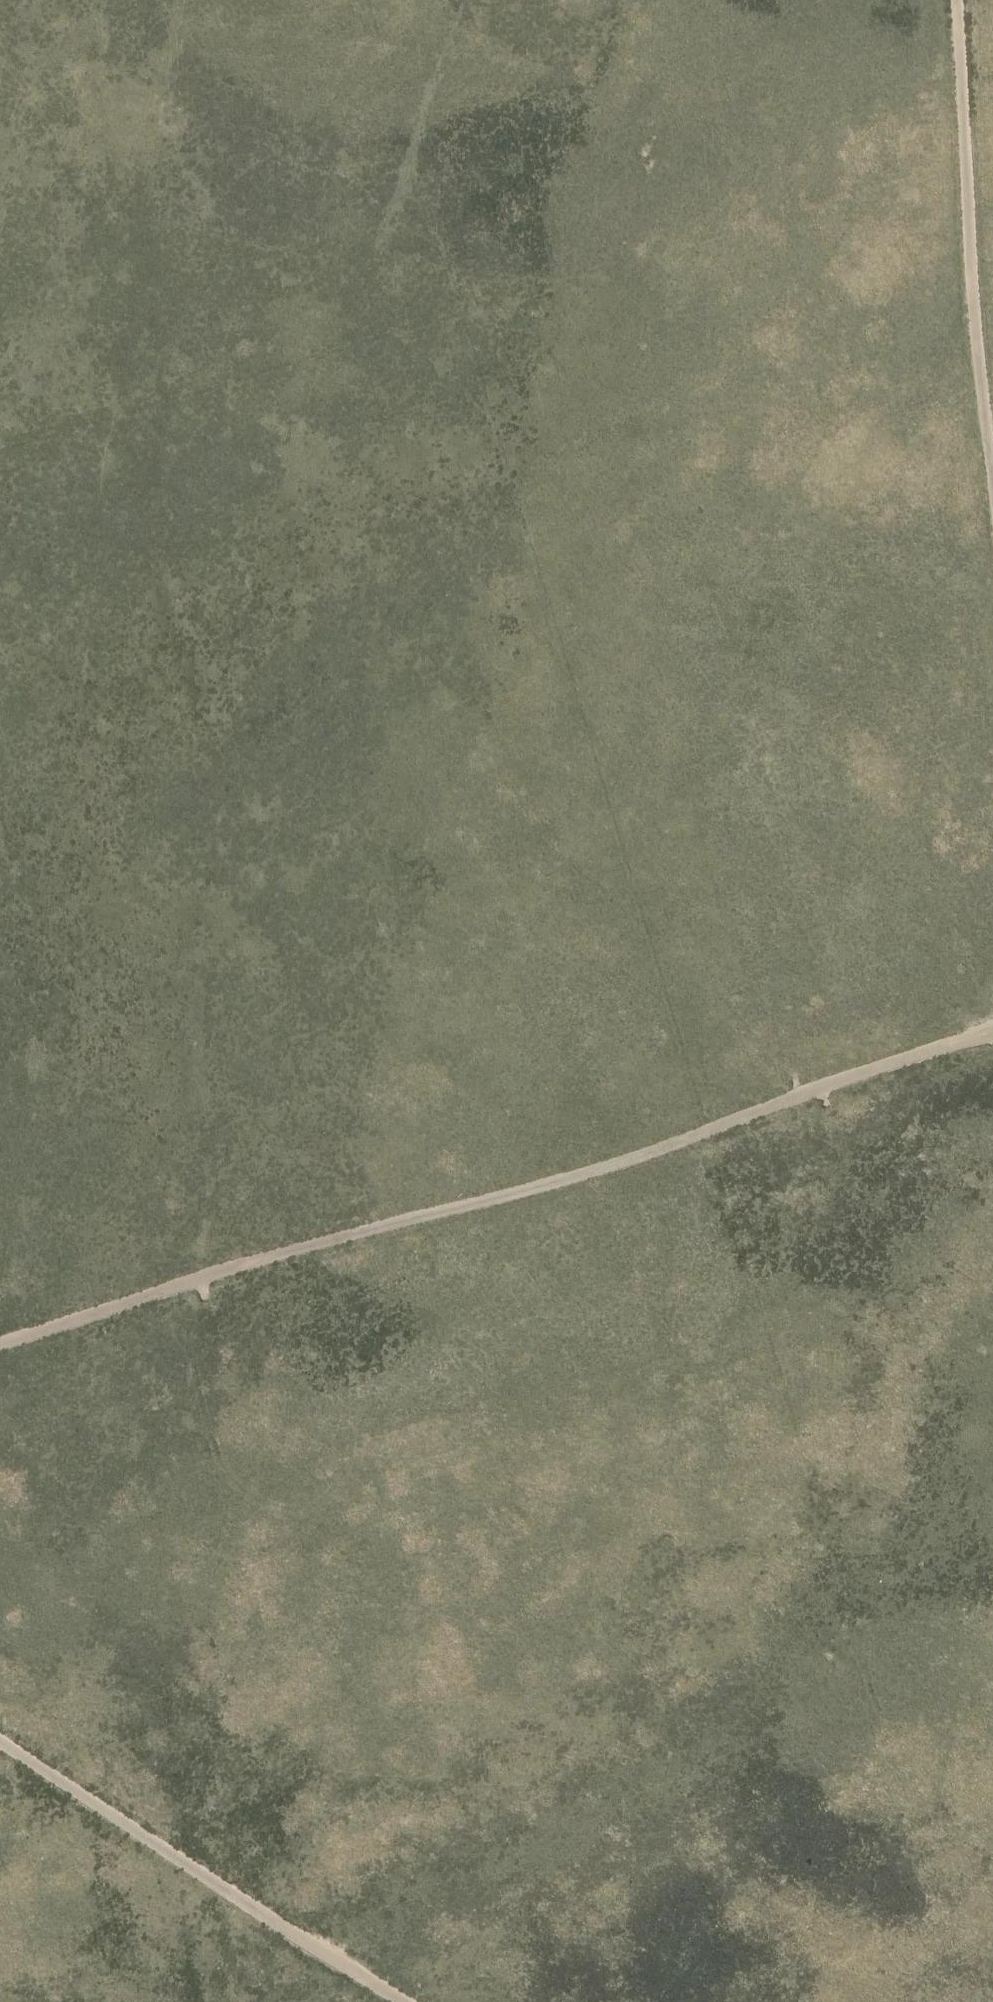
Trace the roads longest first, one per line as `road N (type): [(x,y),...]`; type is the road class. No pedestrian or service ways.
road 1 (track): [(992,1033),(811,1090),(668,1148),(317,1243),(0,1345)]
road 2 (track): [(957,0),(972,281),(992,483)]
road 3 (track): [(0,1744),(403,2001)]

